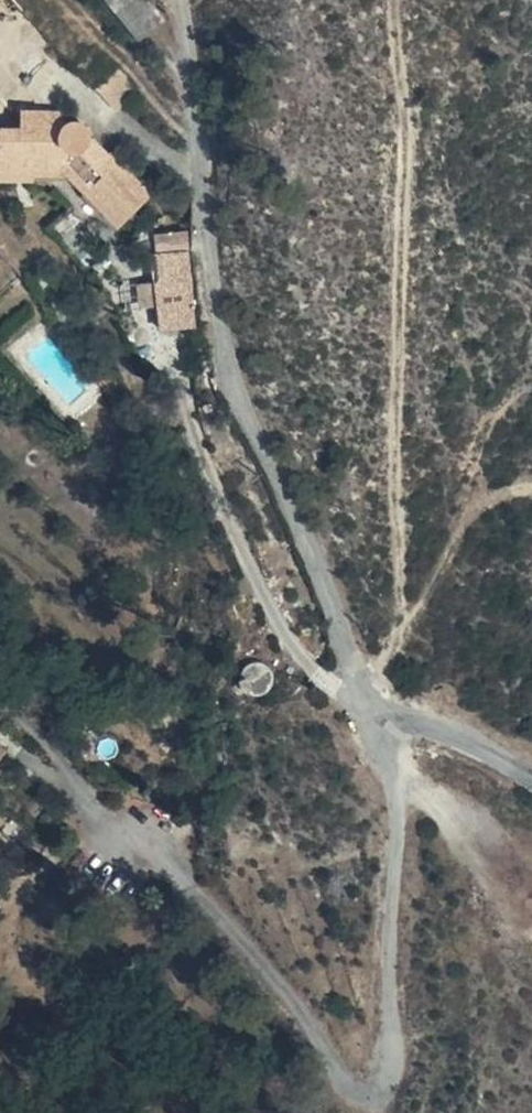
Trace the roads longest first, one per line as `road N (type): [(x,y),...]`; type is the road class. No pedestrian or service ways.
road 1 (residential): [(0,707),(101,804),(140,826),(286,988),(356,1088),(376,1091),(391,1072),(396,770),(387,712)]
road 2 (residential): [(175,0),(205,267),(220,336),(341,649),(363,692),(387,712)]
road 3 (track): [(531,476),(502,482),(402,606),(363,692)]
road 4 (residential): [(387,712),(446,729),(531,780)]

